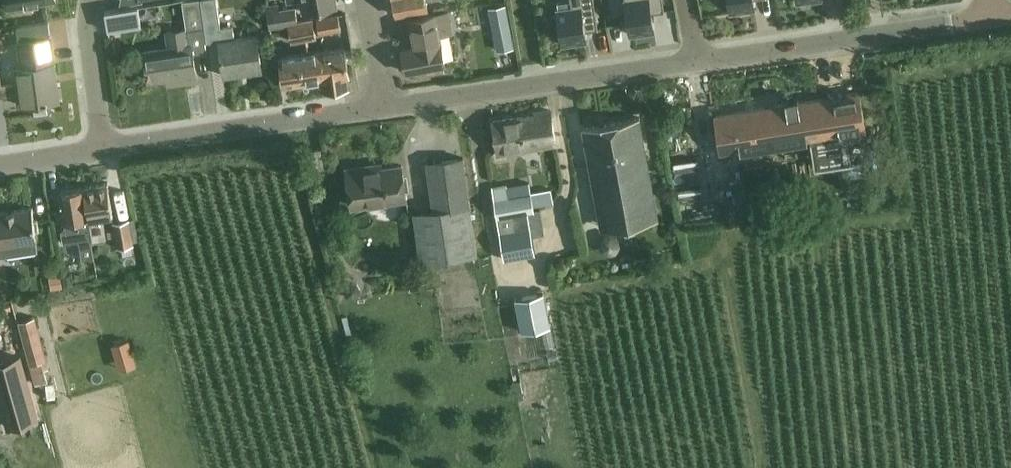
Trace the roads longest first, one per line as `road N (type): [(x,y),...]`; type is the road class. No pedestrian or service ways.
road 1 (tertiary): [(391,108),(694,65)]
road 2 (tertiary): [(694,65),(993,22)]
road 3 (tertiary): [(103,149),(391,108)]
road 4 (residential): [(103,149),(91,0)]

